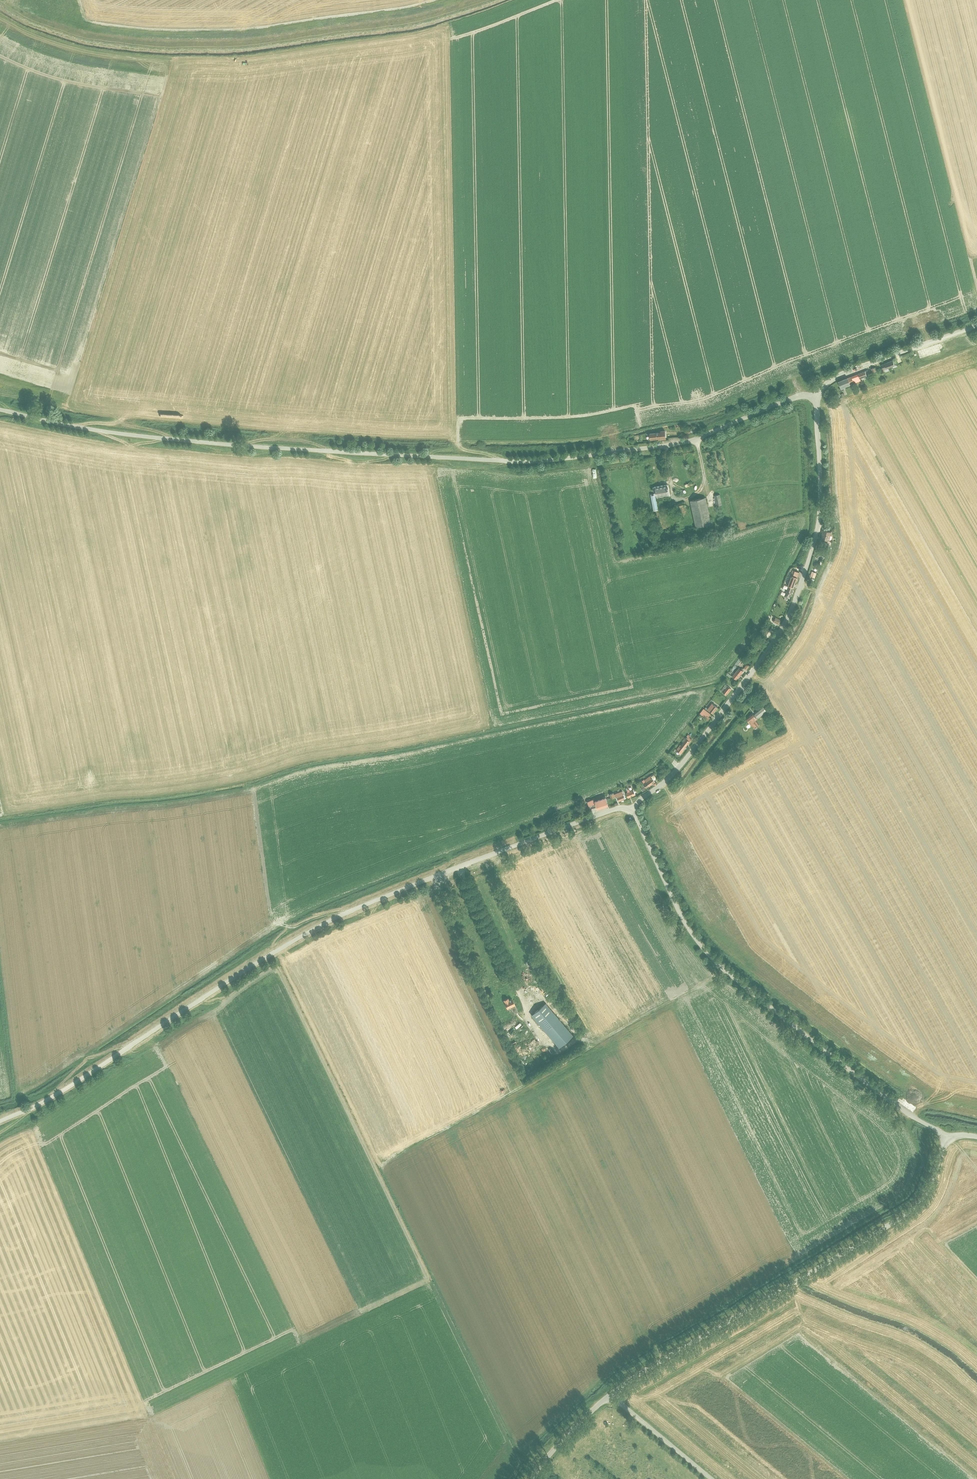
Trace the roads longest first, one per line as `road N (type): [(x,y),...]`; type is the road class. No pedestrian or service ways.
road 1 (unclassified): [(818,398),(798,396),(665,446),(521,462),(160,438),(0,410)]
road 2 (unclassified): [(0,1122),(339,916),(632,807)]
road 3 (unclassified): [(632,807),(690,753),(789,614),(819,519),(818,398)]
road 4 (unclassified): [(948,1139),(709,954),(680,914),(632,807)]
road 5 (unclassified): [(610,1395),(913,1208),(948,1139)]
road 6 (track): [(193,1003),(224,1003),(144,1048),(122,1046),(82,1058)]
road 7 (unclassified): [(818,398),(843,374),(976,325)]
road 8 (unclassified): [(712,1478),(610,1395)]

